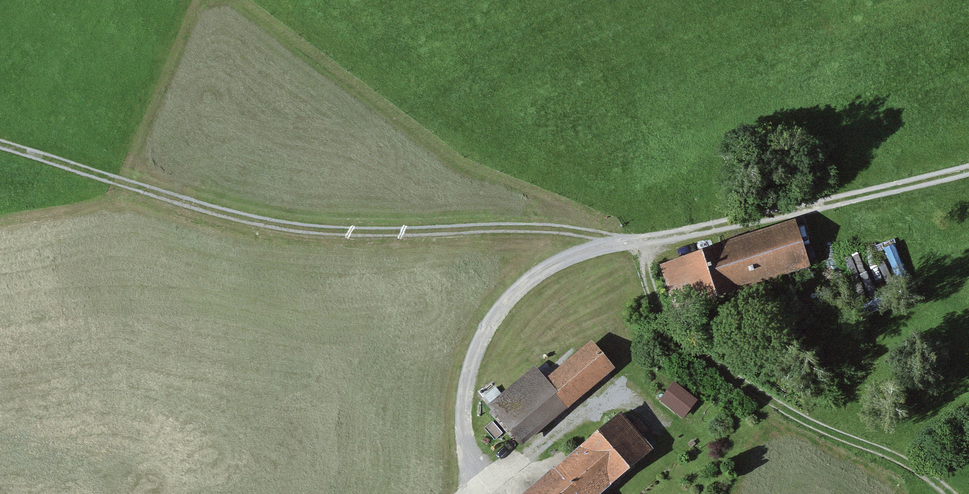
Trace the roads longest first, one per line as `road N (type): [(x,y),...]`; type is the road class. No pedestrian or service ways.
road 1 (track): [(0,144),(300,234),(636,244)]
road 2 (track): [(953,493),(949,485),(762,405),(655,310),(636,244)]
road 3 (track): [(465,493),(475,482),(480,338),(636,244)]

